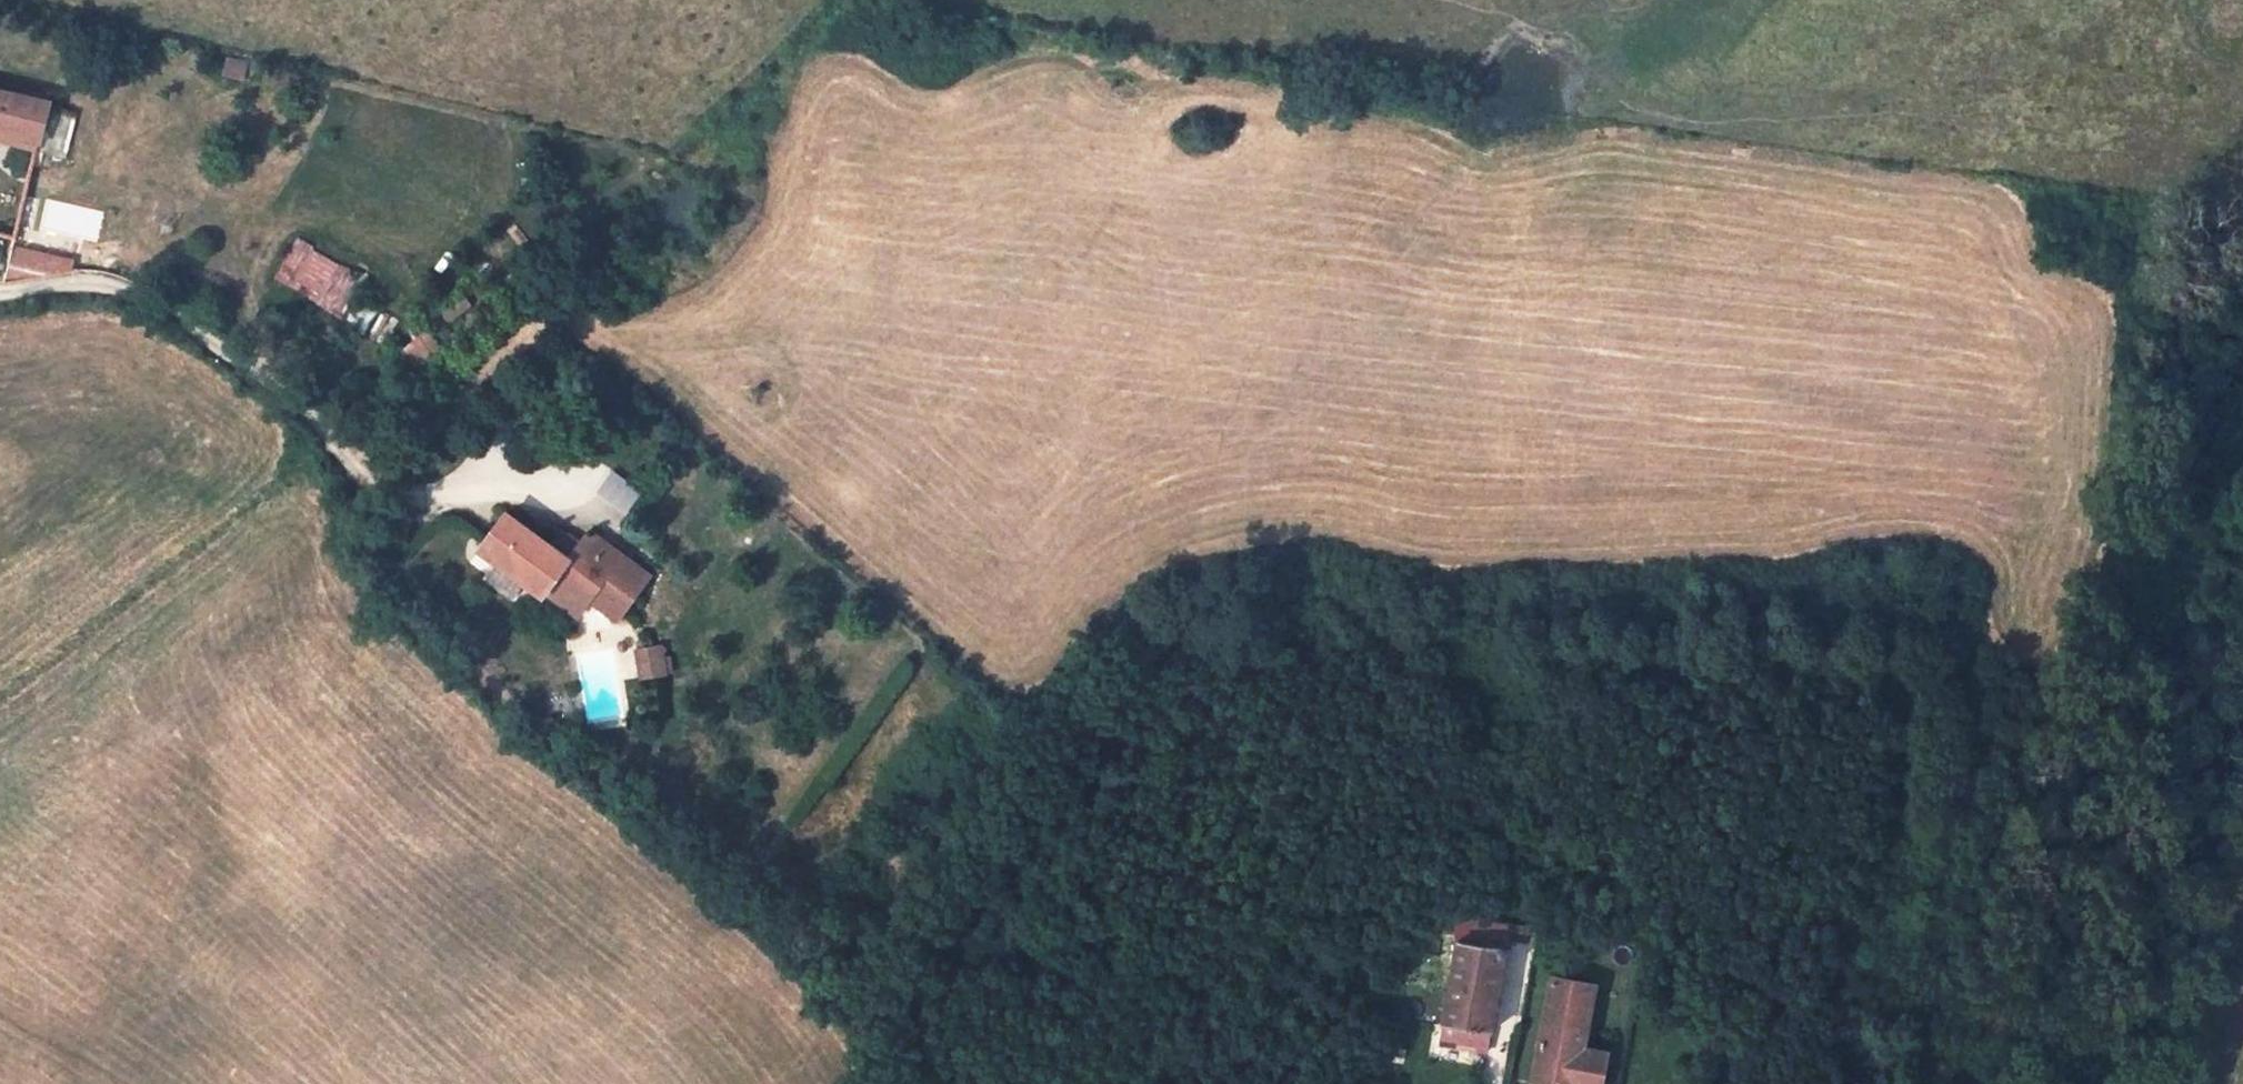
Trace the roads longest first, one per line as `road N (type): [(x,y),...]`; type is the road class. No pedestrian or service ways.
road 1 (residential): [(0,285),(85,278),(128,286),(299,389),(345,445),(407,614),(719,870),(850,1004)]

